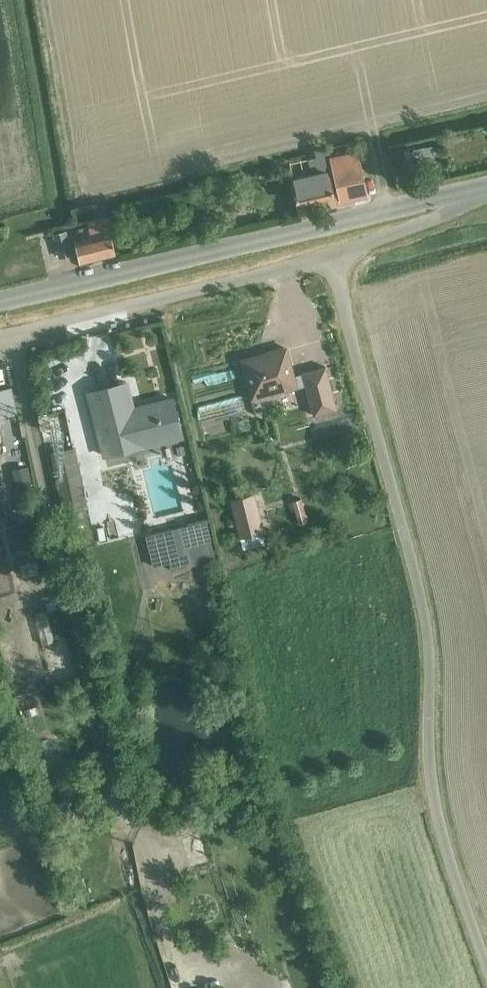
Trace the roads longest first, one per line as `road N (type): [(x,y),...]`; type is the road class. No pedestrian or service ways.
road 1 (residential): [(330,256),(415,573),(435,801),(486,966)]
road 2 (tertiary): [(0,299),(466,191)]
road 3 (residential): [(0,340),(330,256)]
road 4 (residential): [(330,256),(452,209),(466,191)]

